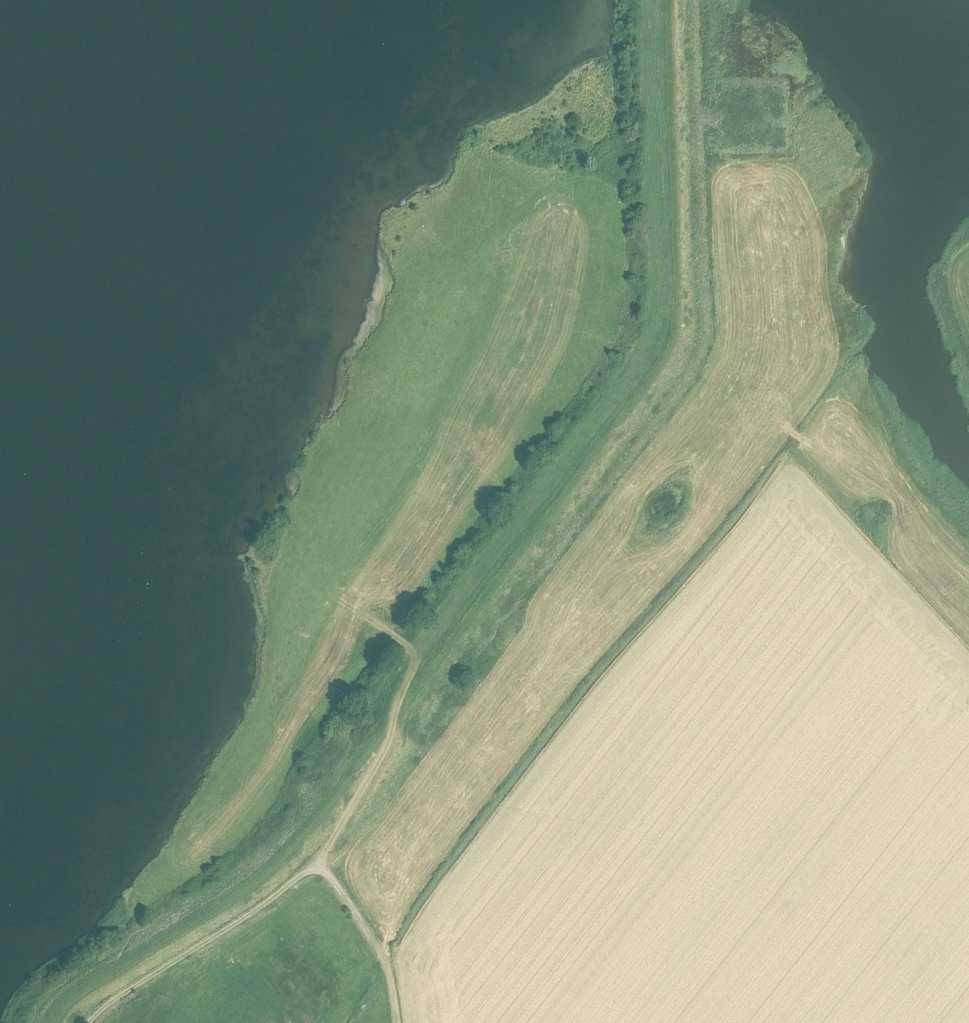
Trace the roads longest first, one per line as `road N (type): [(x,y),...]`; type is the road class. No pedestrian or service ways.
road 1 (unclassified): [(90,1022),(308,870),(319,869)]
road 2 (unclassified): [(319,869),(381,956),(396,1022)]

